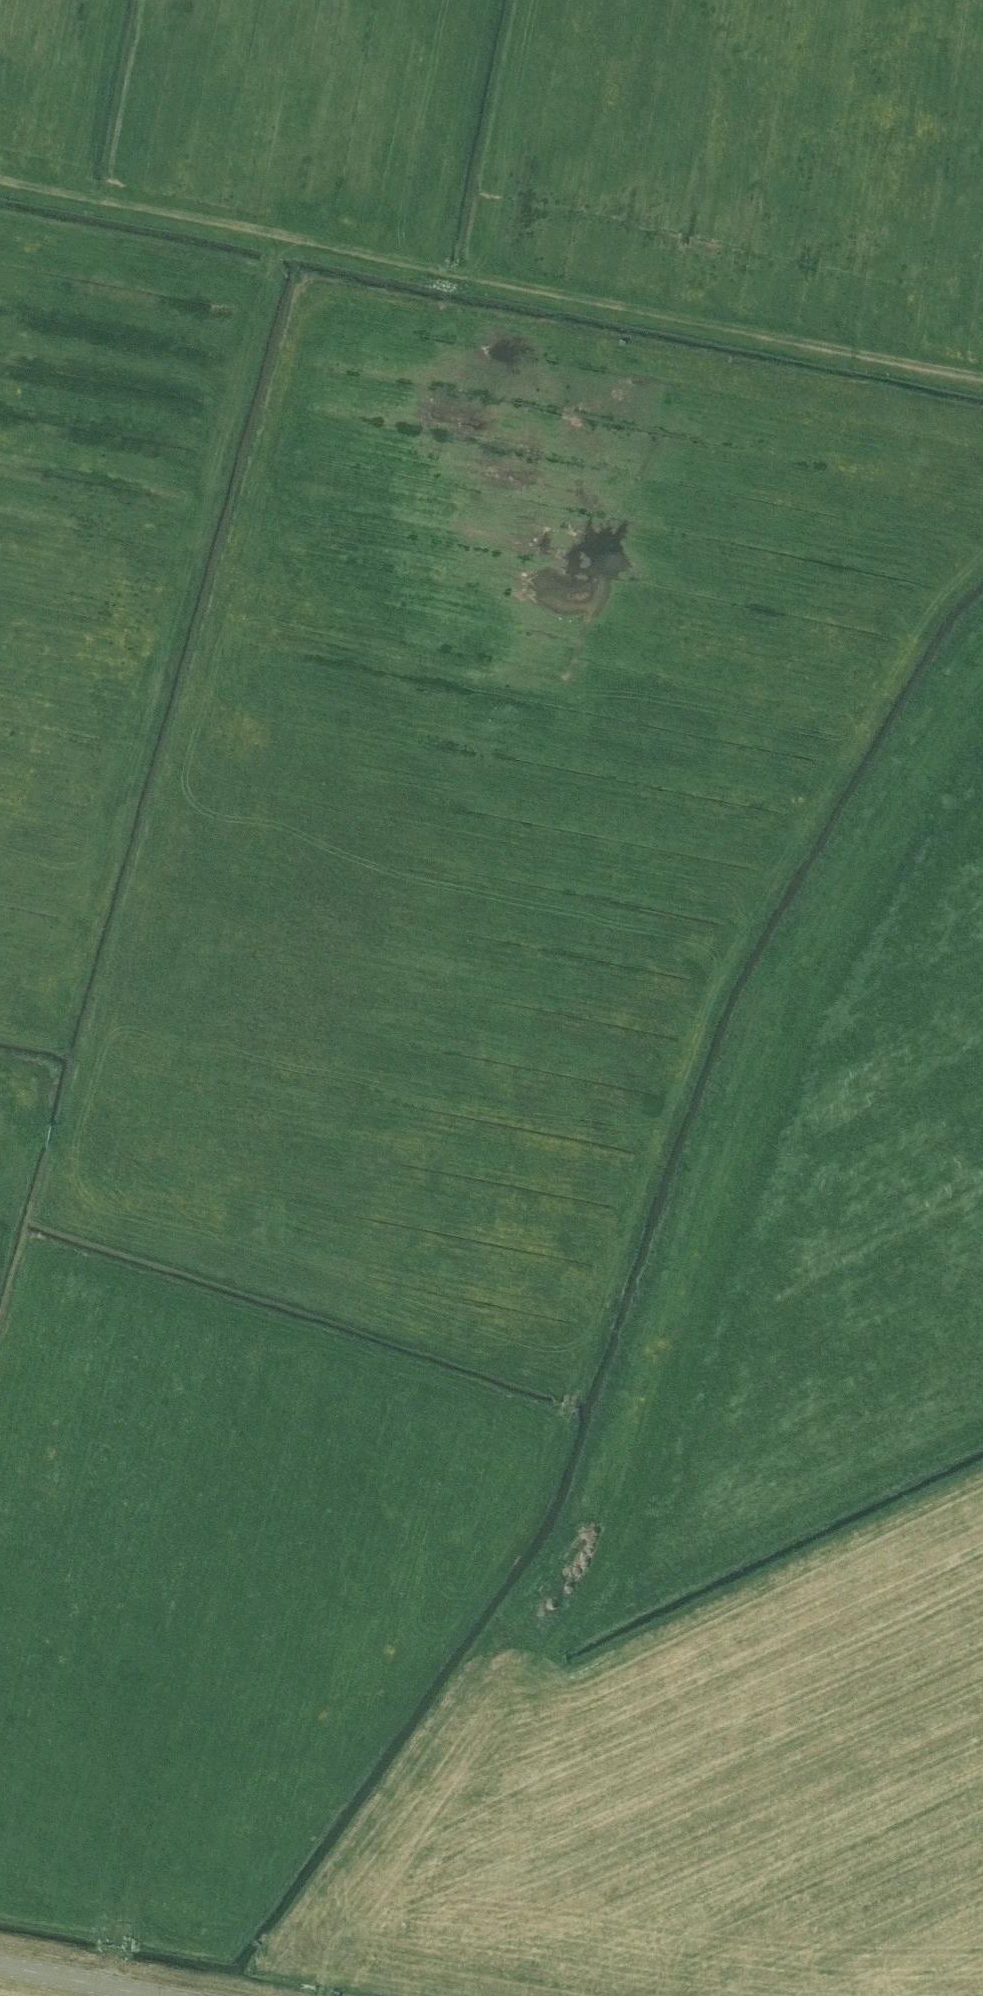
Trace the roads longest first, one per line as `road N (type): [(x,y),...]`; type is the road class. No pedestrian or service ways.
road 1 (track): [(982,374),(0,181)]
road 2 (secondary): [(0,1964),(160,1995)]

